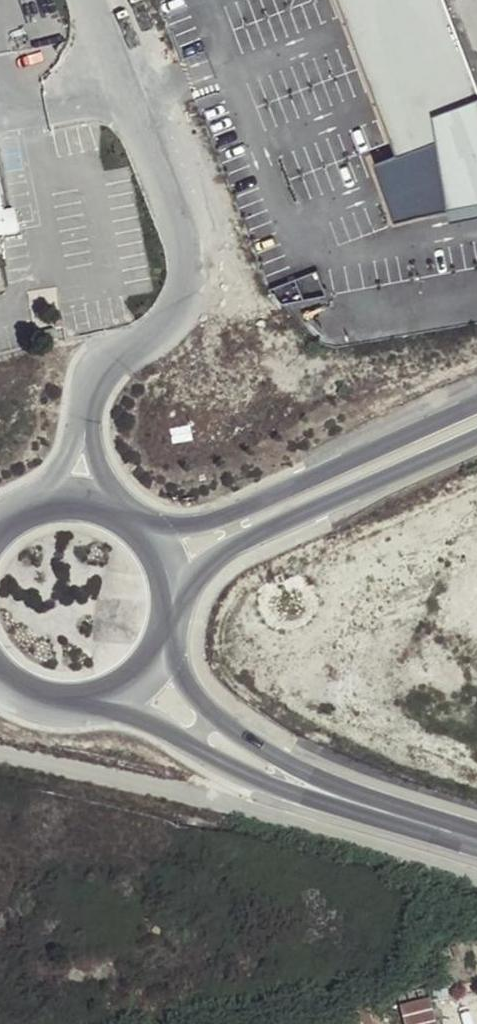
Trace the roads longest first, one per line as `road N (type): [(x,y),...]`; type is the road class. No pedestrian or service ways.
road 1 (unclassified): [(89,0),(184,258),(171,317),(112,362),(86,415)]
road 2 (primary): [(82,705),(153,723),(287,793),(476,848)]
road 3 (primary): [(476,839),(258,747),(199,699),(170,636)]
road 4 (secondary): [(476,405),(227,515),(171,526),(137,520)]
road 5 (secondary): [(176,587),(257,529),(476,436)]

